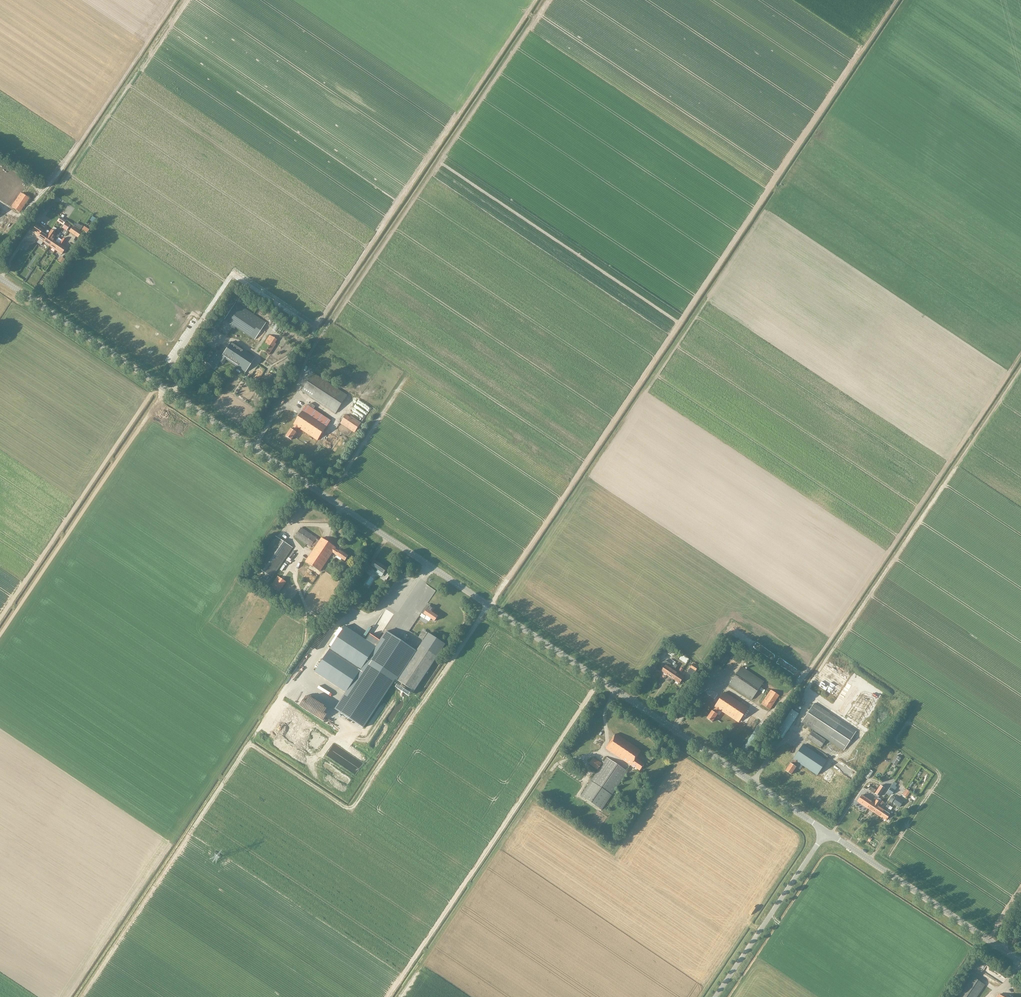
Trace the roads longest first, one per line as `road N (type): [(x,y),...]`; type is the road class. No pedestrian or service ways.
road 1 (secondary): [(826,831),(0,278)]
road 2 (secondary): [(1020,962),(826,831)]
road 3 (unclassified): [(715,996),(826,831)]

